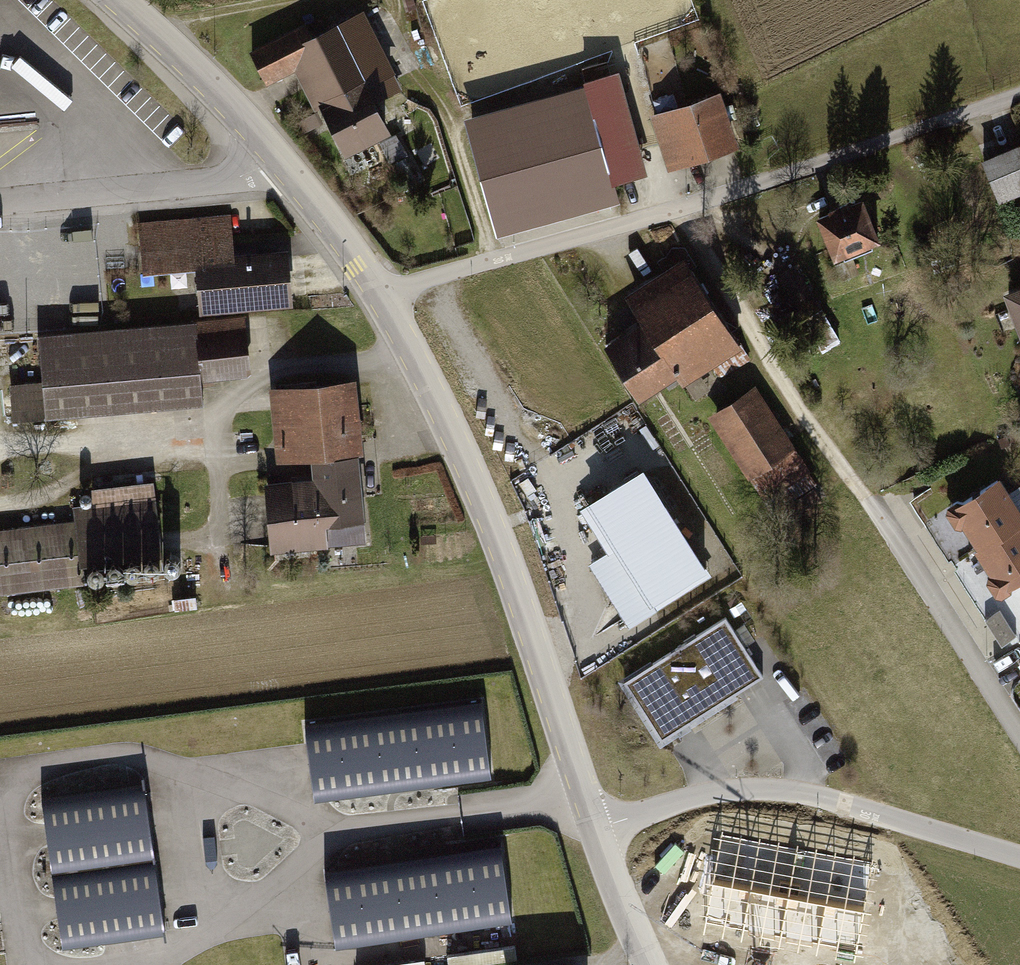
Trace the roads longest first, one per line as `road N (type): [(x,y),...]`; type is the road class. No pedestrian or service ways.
road 1 (residential): [(382,290),(678,211),(1019,89)]
road 2 (unclassified): [(599,827),(522,570),(455,399),(382,290)]
road 3 (unclassified): [(599,827),(715,794),(778,791),(1019,858)]
road 4 (unclassified): [(382,290),(278,157),(120,0)]
road 5 (track): [(392,0),(390,27),(415,75),(449,115),(494,259)]
road 6 (track): [(653,964),(599,827)]
road 7 (track): [(153,28),(280,0)]

